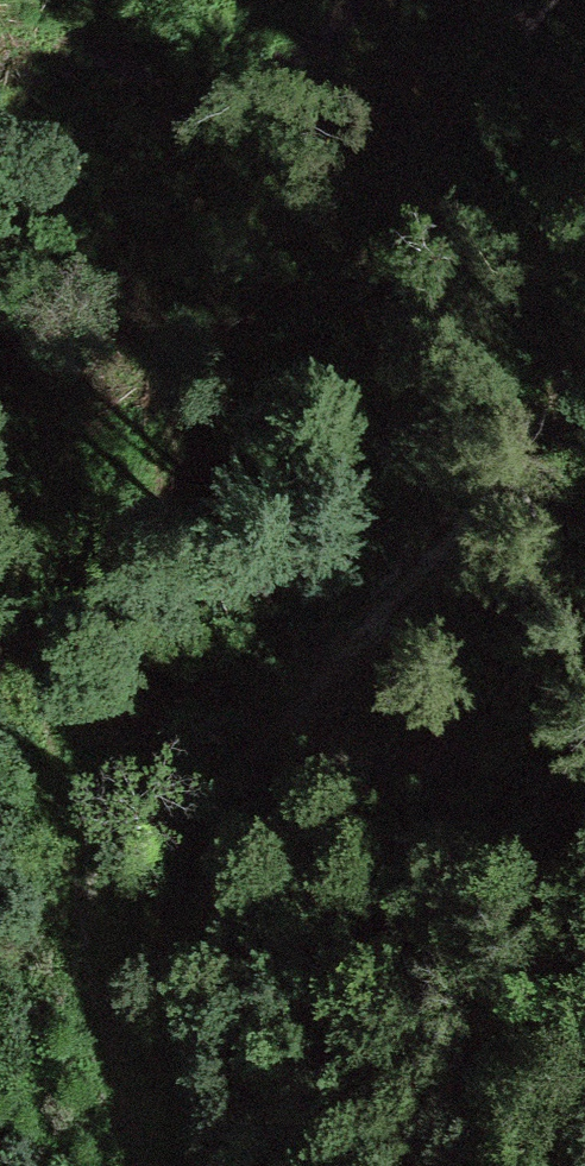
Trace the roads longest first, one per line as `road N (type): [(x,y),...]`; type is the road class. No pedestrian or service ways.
road 1 (track): [(48,874),(236,0)]
road 2 (track): [(584,329),(275,621),(48,874)]

